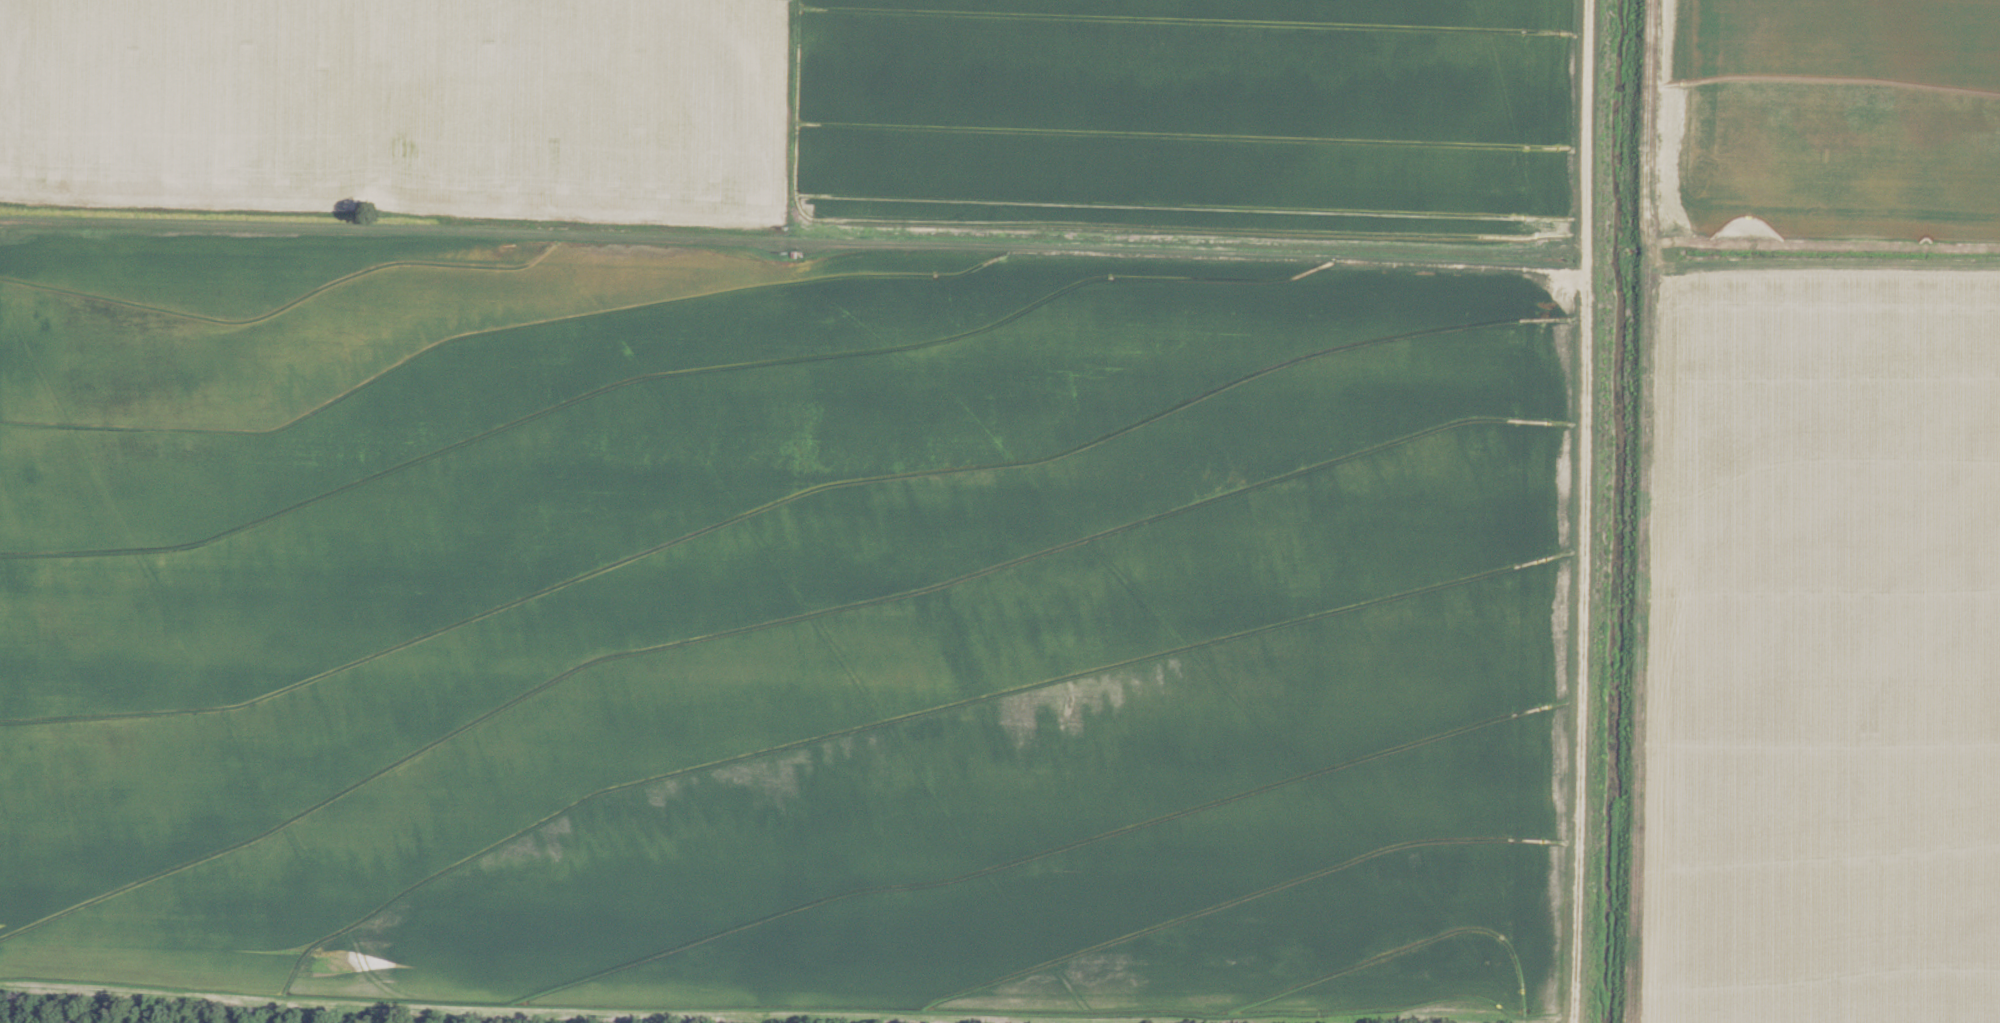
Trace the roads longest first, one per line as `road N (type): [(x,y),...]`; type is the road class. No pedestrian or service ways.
road 1 (residential): [(1575,1022),(1590,0)]

